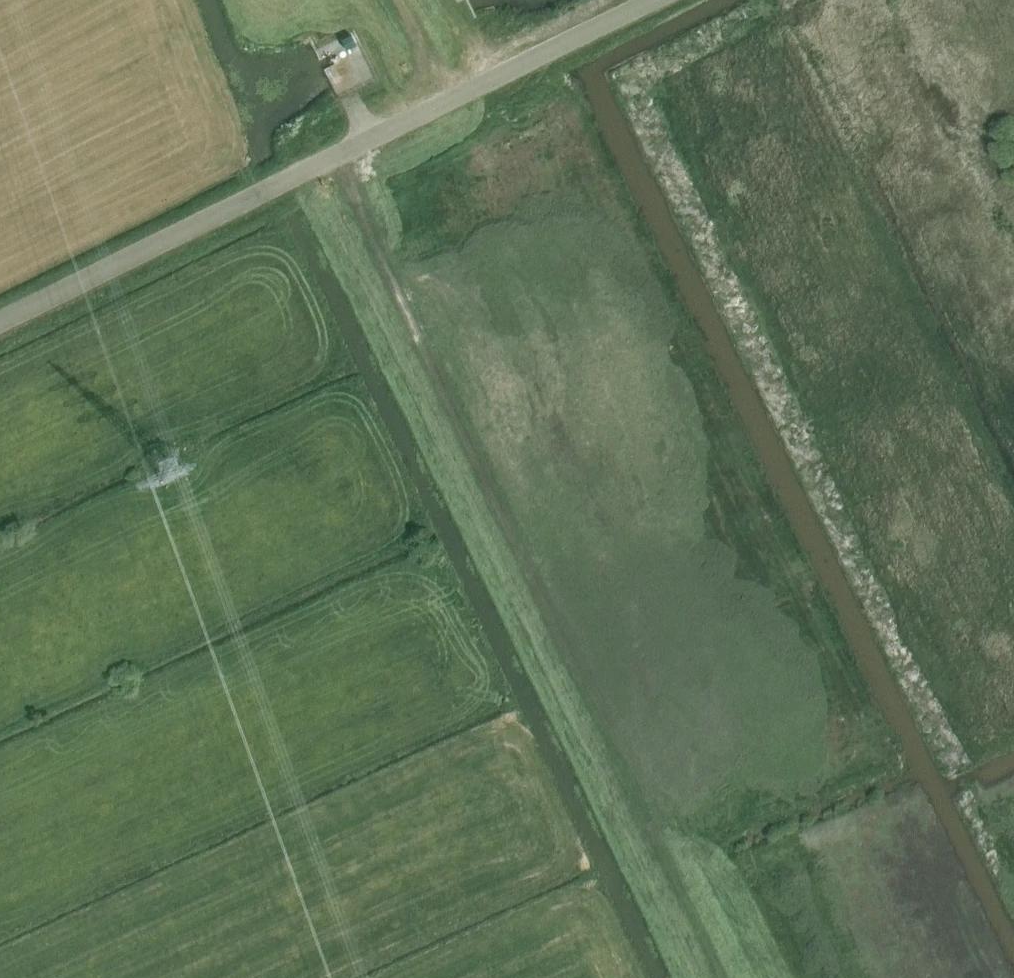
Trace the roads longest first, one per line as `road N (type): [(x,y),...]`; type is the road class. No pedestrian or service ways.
road 1 (track): [(327,159),(720,977)]
road 2 (unclassified): [(0,321),(656,0)]

